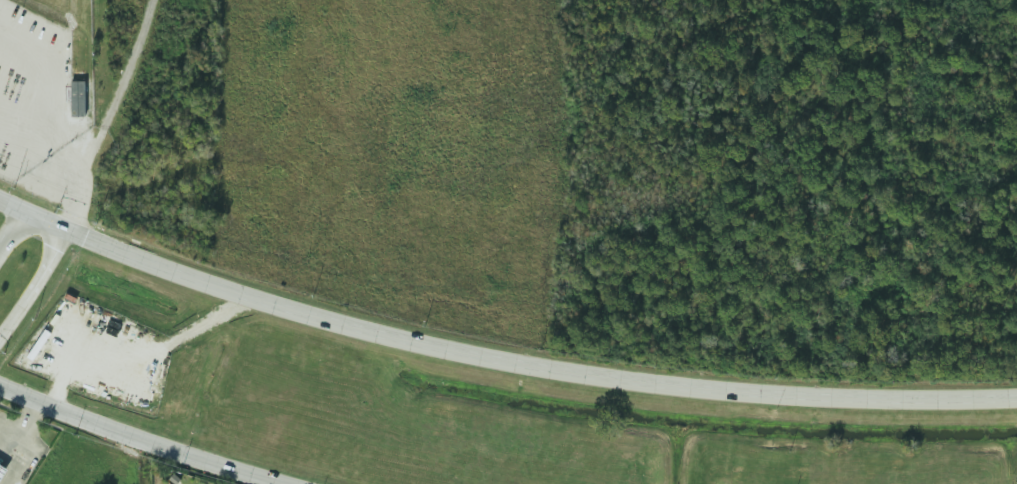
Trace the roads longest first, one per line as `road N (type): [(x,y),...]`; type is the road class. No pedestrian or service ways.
road 1 (primary): [(1016,415),(819,420),(547,394),(280,330),(153,286),(0,218)]
road 2 (primary): [(0,385),(285,483)]

